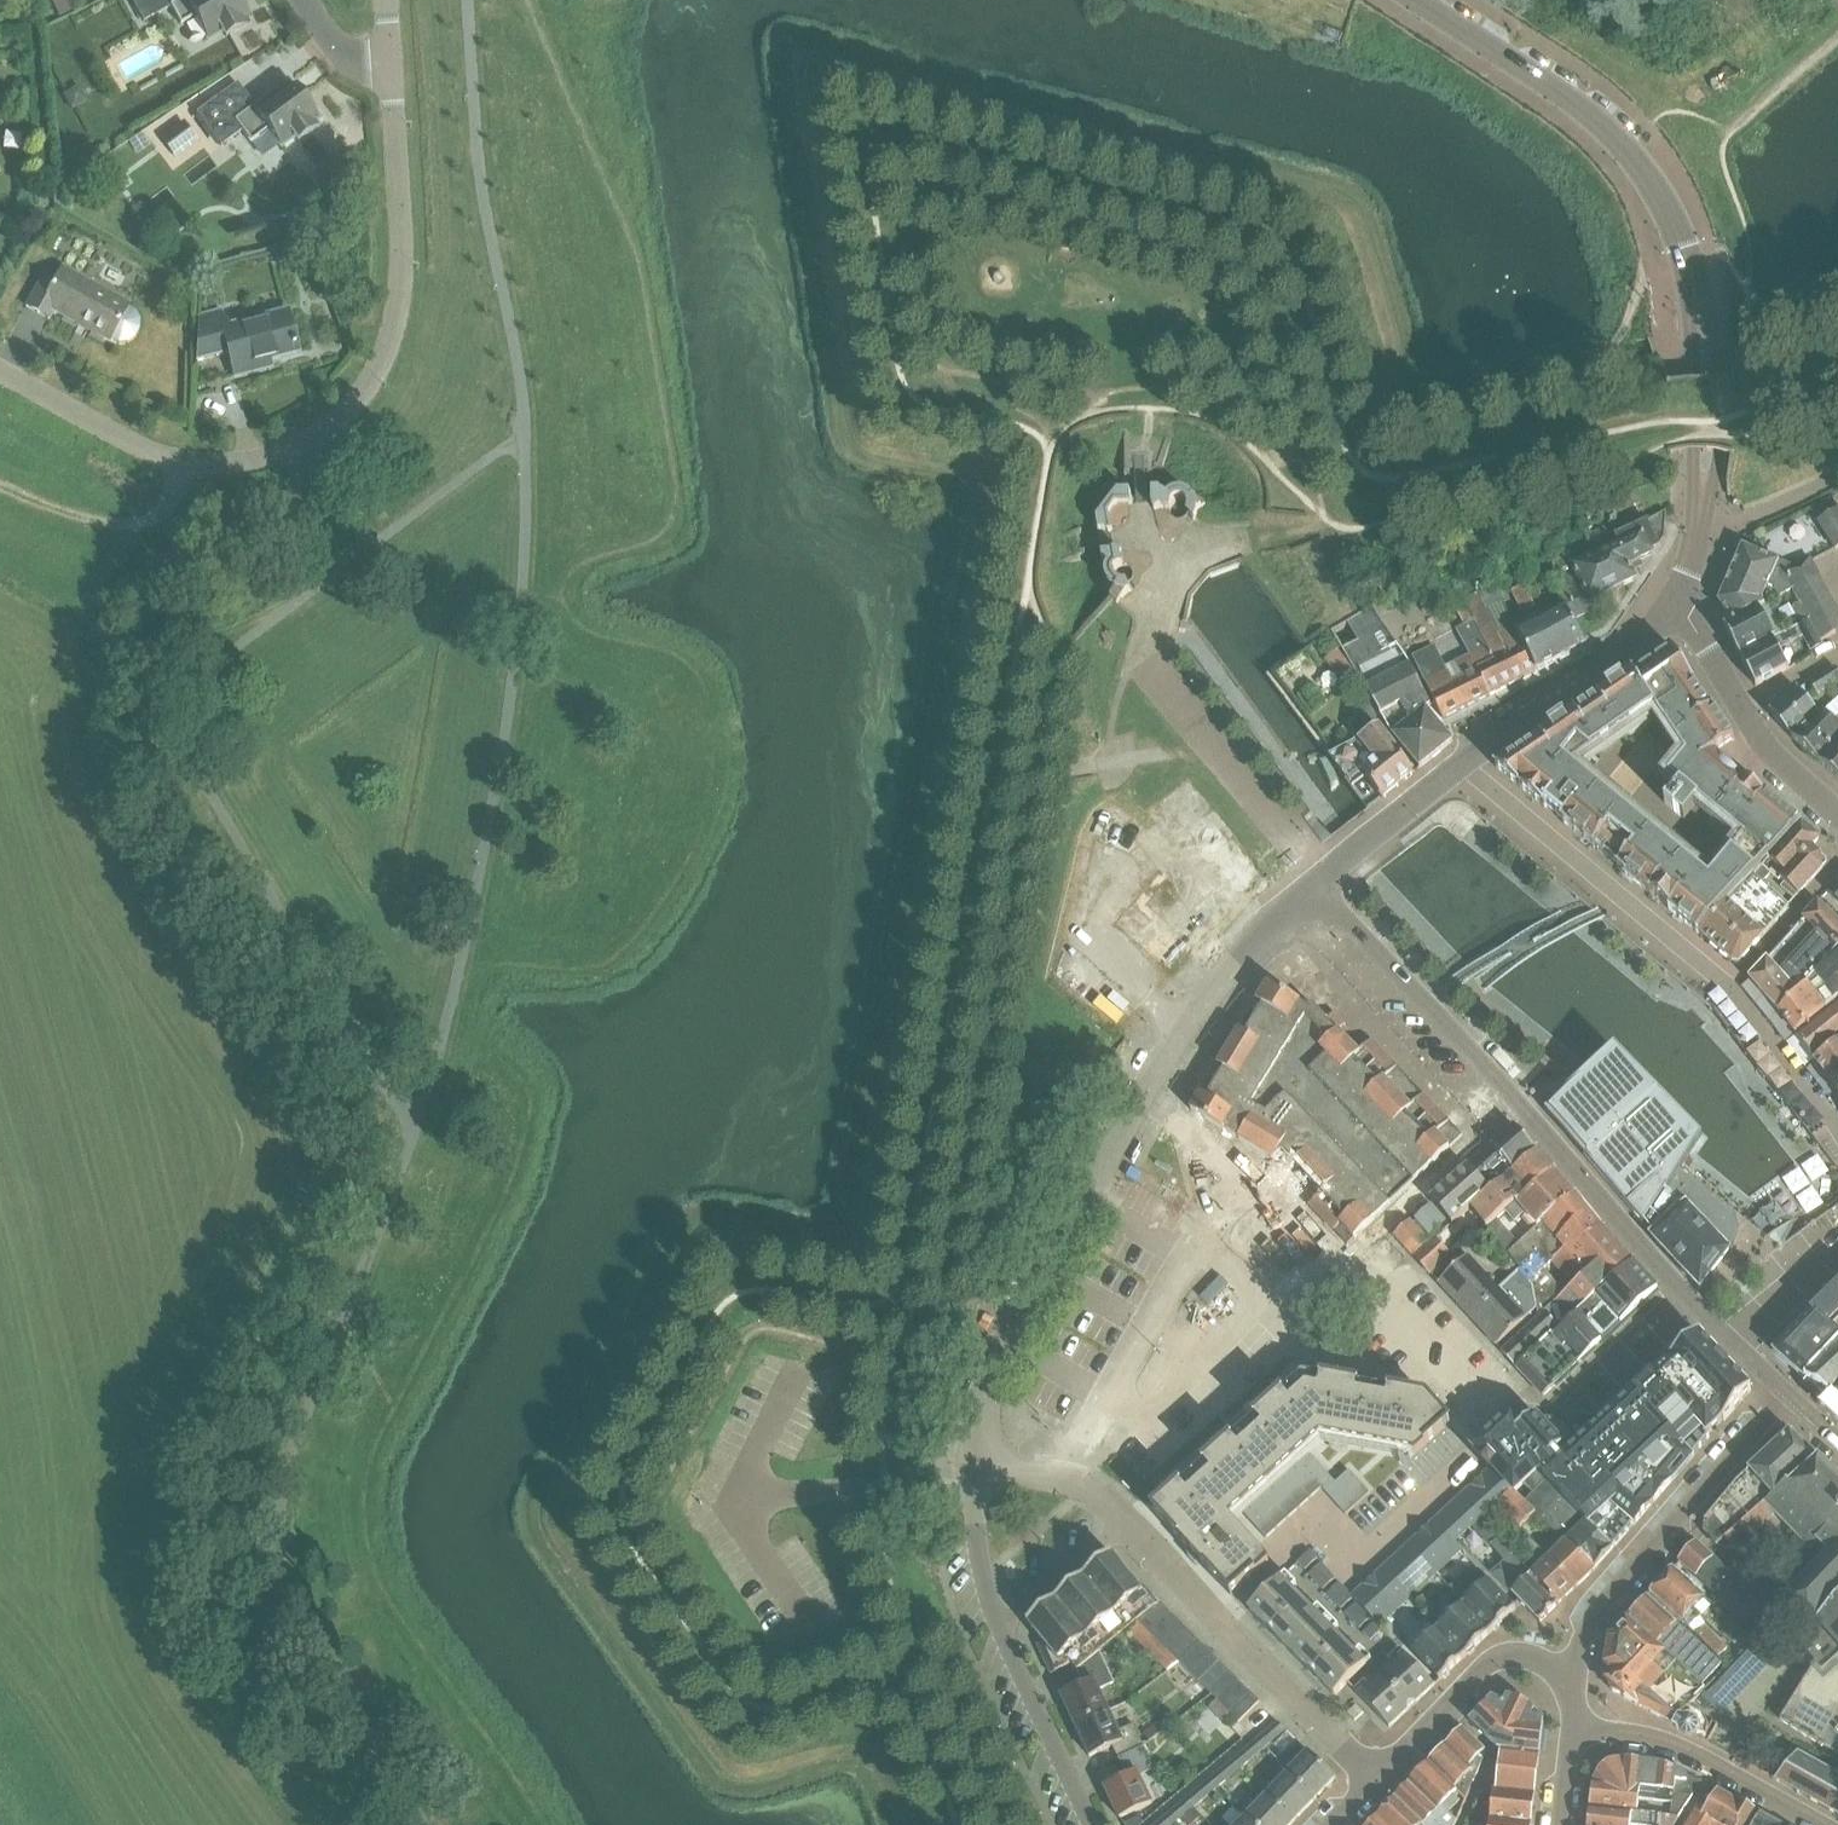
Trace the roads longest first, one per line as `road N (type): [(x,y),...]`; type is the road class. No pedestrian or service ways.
road 1 (residential): [(974,1478),(989,1389),(1012,1335),(1159,1074),(1273,919),(1317,886)]
road 2 (residential): [(1789,1392),(1317,886)]
road 3 (residential): [(1708,522),(1702,328),(1689,261),(1658,186),(1609,129),(1422,0)]
road 4 (residential): [(181,463),(241,465),(297,449),(333,424),(377,372),(403,270),(390,63)]
road 5 (residential): [(1317,886),(1463,764),(1674,619)]
road 6 (residential): [(1344,1267),(1477,1403),(1468,1465),(1379,1549)]
road 7 (residential): [(1384,1780),(1129,1522)]
road 8 (residential): [(1574,1677),(1587,1637),(1620,1589),(1789,1392)]
road 9 (residential): [(1073,1475),(1203,1241)]
road 10 (residential): [(1577,1728),(1658,1740),(1823,1824)]
road 11 (residential): [(1574,1677),(1519,1659),(1493,1663),(1384,1780)]
road 12 (residential): [(181,463),(171,508),(133,527),(48,508),(0,482)]
road 13 (residential): [(999,1625),(1101,1824)]
road 14 (residential): [(181,463),(0,368)]
road 15 (residential): [(999,1625),(1129,1522)]
road 16 (residential): [(1730,984),(1837,867)]
road 17 (residential): [(1837,481),(1759,517),(1708,522)]
road 18 (residential): [(1837,801),(1743,714)]

